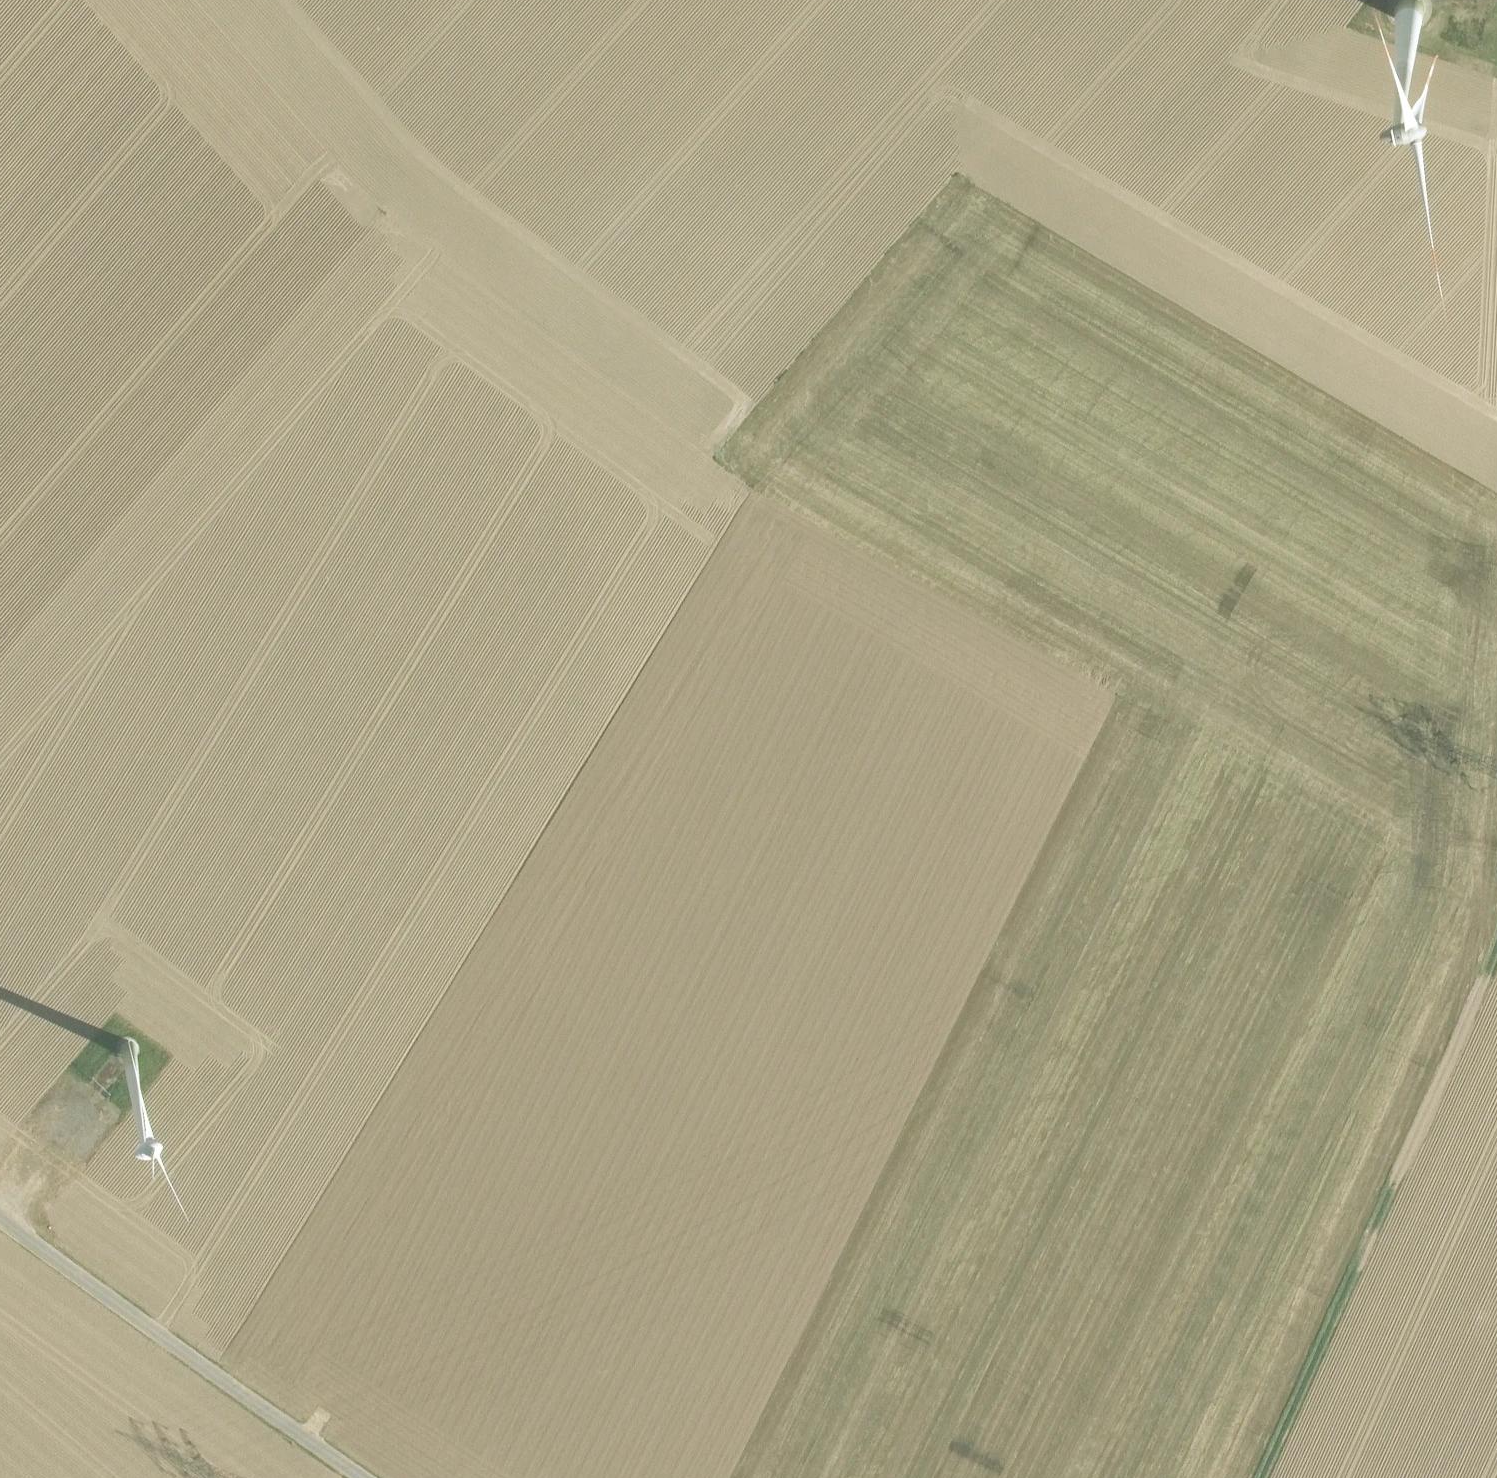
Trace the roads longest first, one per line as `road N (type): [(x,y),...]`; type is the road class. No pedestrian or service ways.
road 1 (track): [(1269,1477),(1496,948)]
road 2 (unclassified): [(0,1215),(364,1477)]

